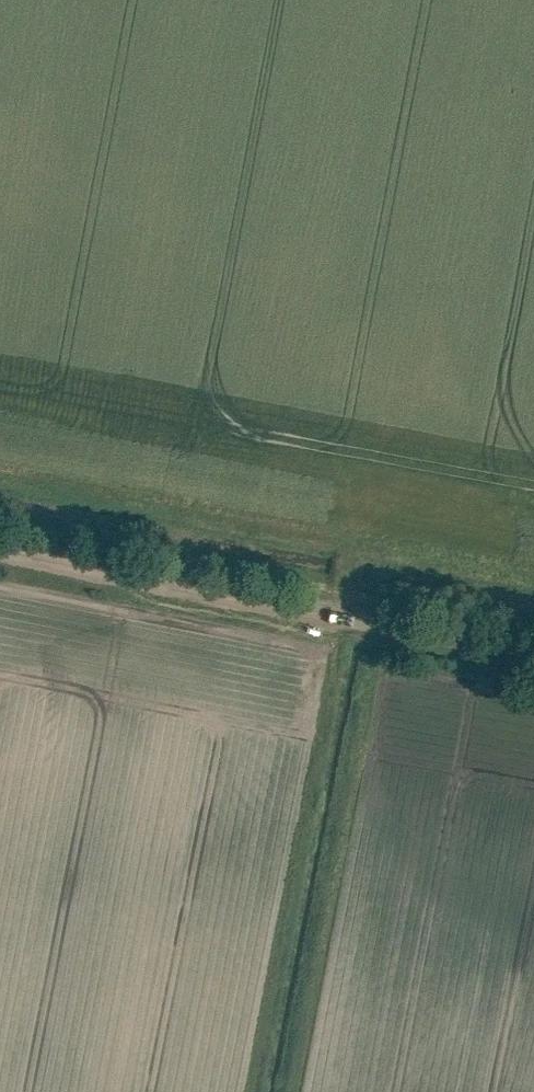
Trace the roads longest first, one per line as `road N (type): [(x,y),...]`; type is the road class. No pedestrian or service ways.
road 1 (unclassified): [(0,540),(533,644)]

